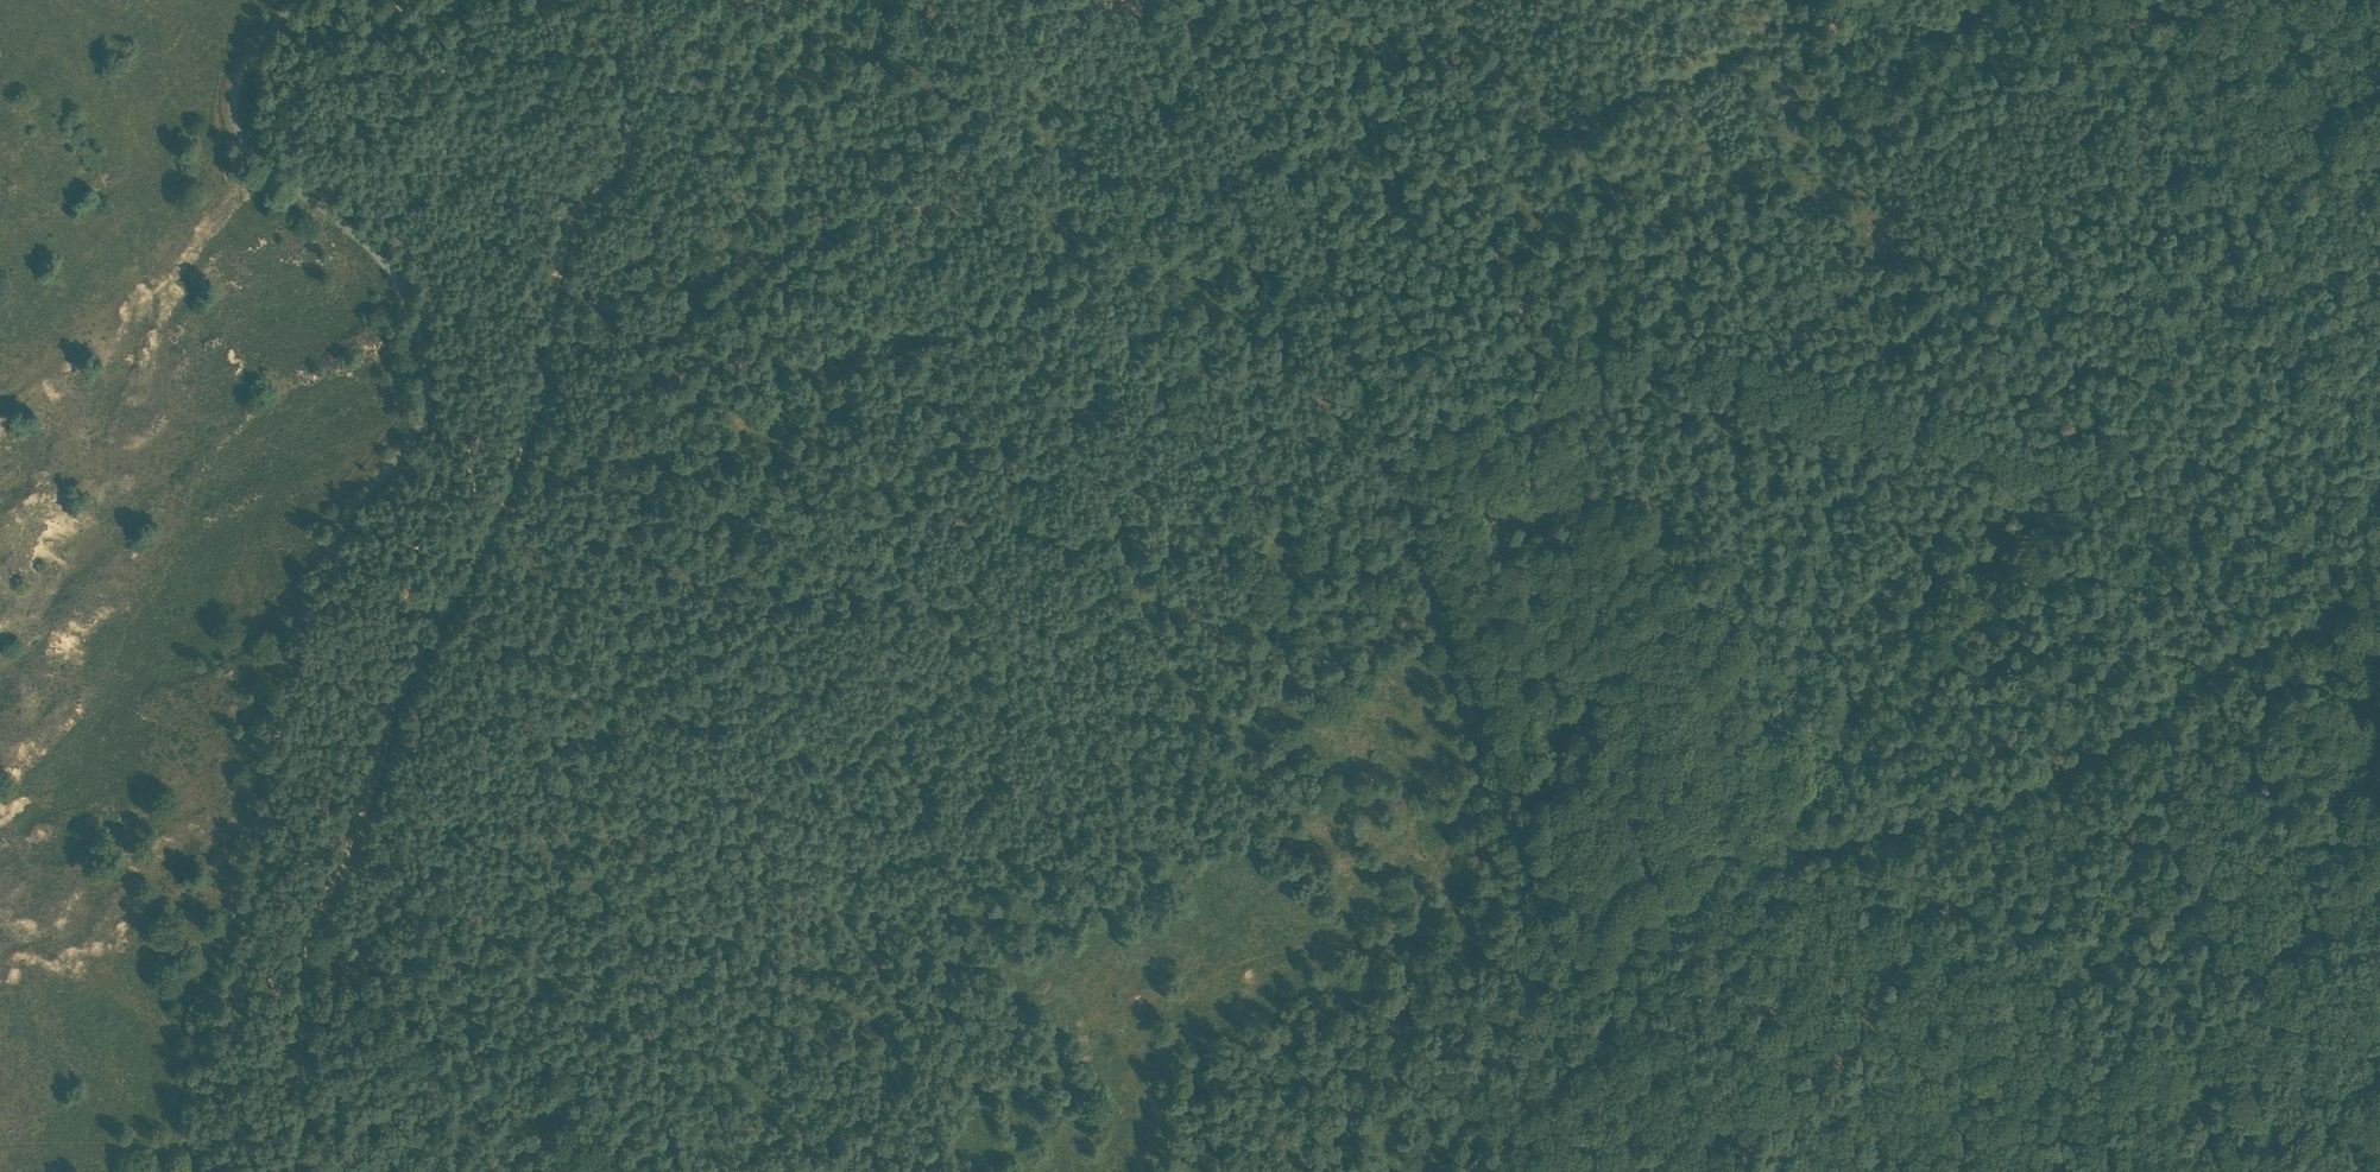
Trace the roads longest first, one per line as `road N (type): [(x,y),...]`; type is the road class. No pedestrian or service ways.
road 1 (track): [(203,1171),(300,638),(343,520),(411,439),(428,377),(396,280),(367,243),(254,155),(238,130),(235,81),(298,0)]

